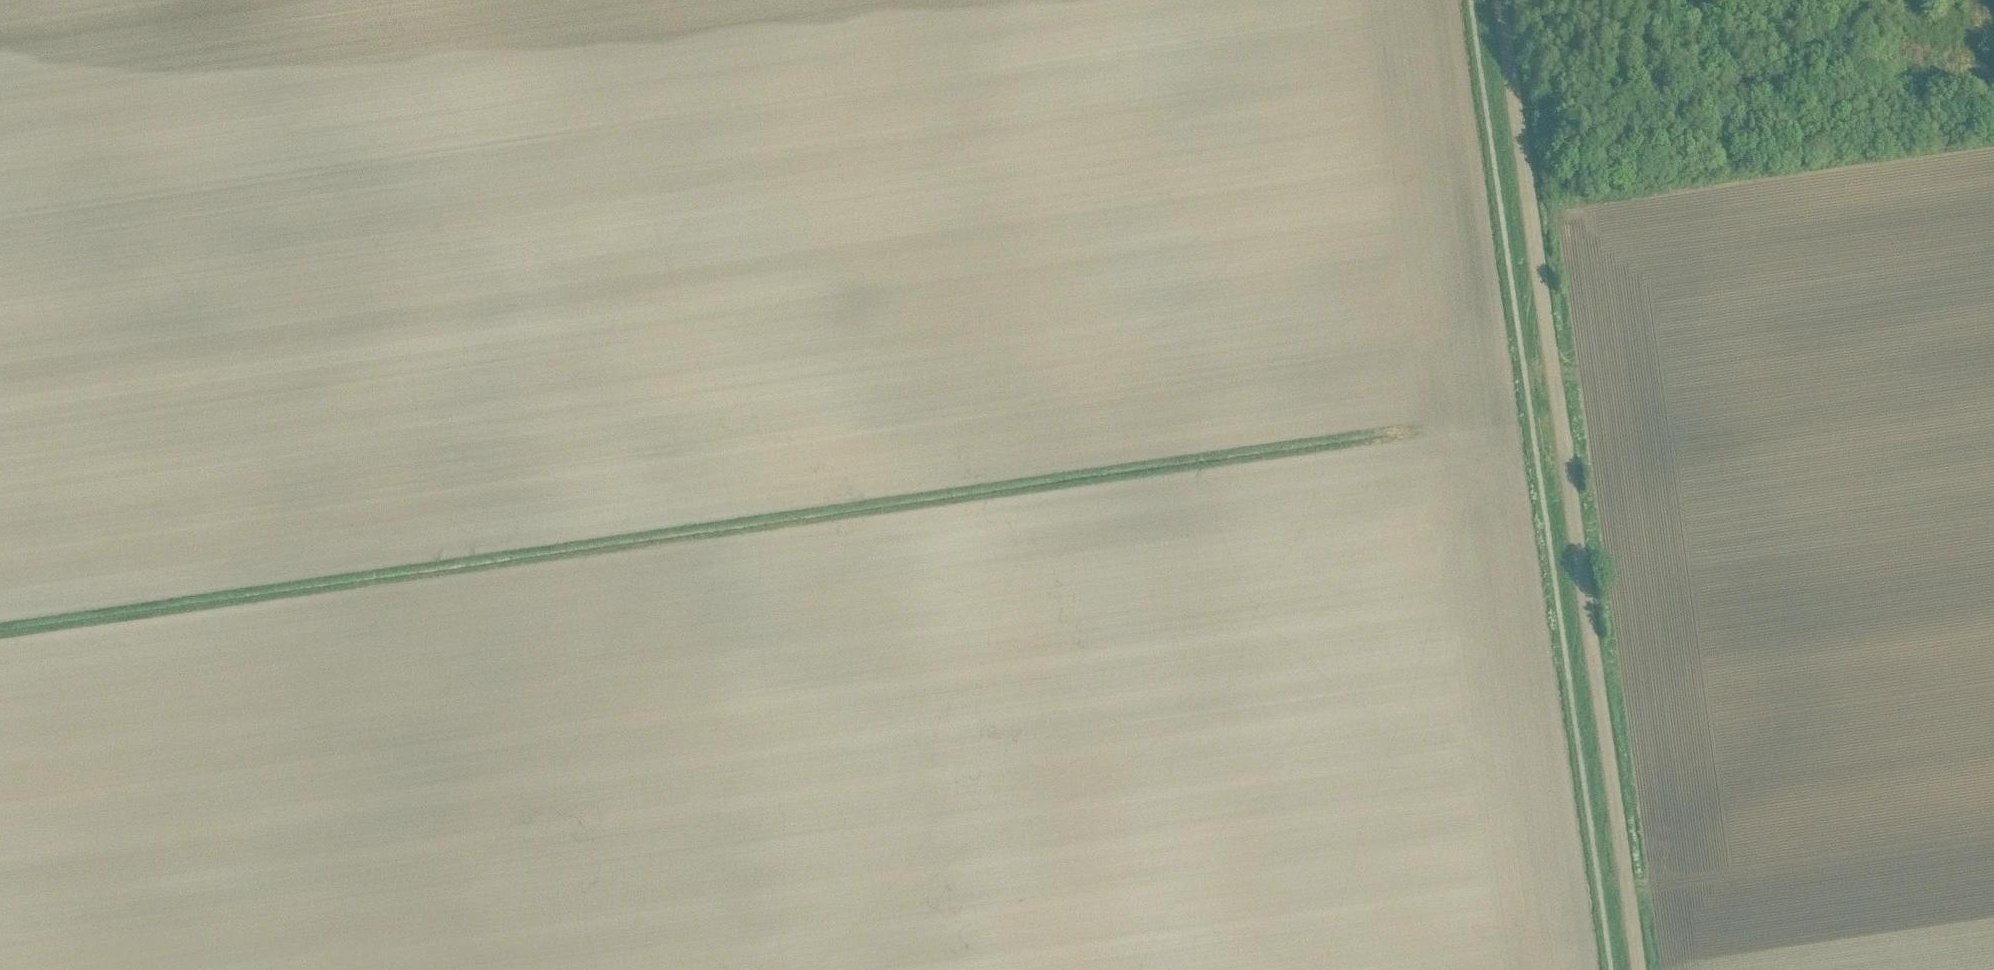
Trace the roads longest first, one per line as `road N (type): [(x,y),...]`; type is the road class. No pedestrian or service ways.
road 1 (track): [(1500,0),(1639,969)]

